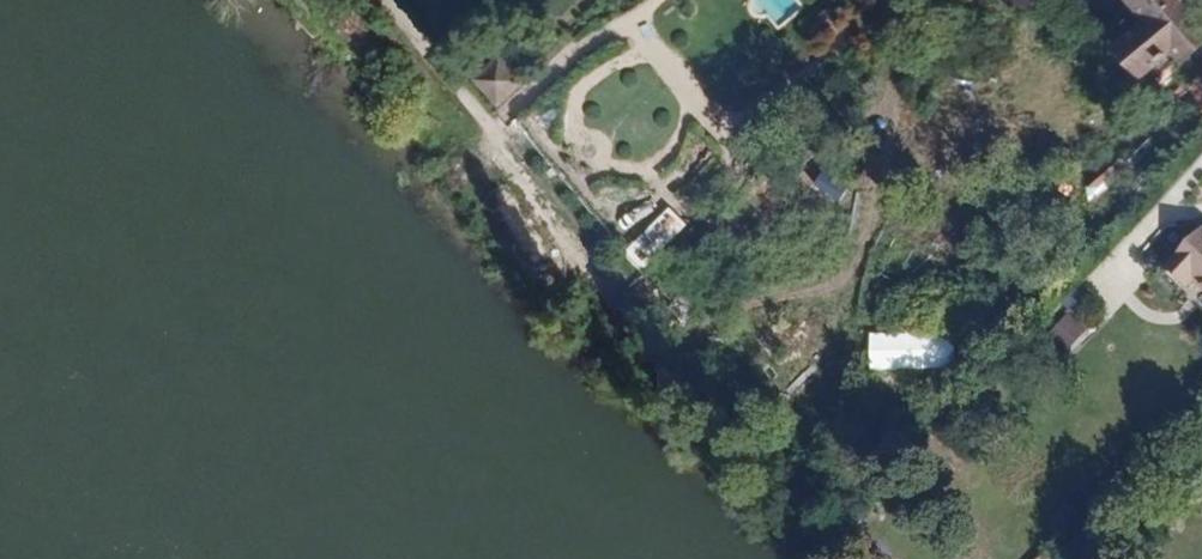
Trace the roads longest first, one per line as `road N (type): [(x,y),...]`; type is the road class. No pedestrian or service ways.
road 1 (track): [(882,558),(650,327),(498,136)]

